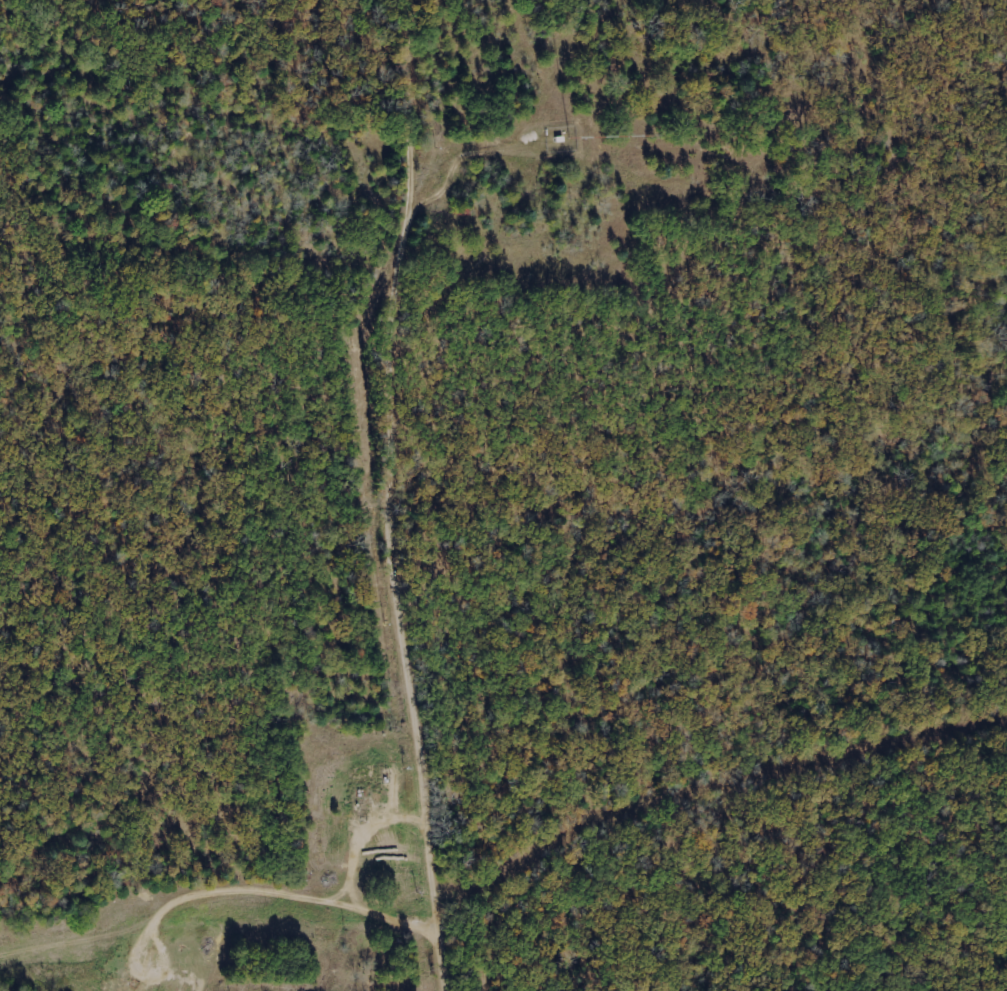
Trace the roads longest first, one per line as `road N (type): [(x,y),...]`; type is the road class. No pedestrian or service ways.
road 1 (residential): [(417,715),(449,990)]

